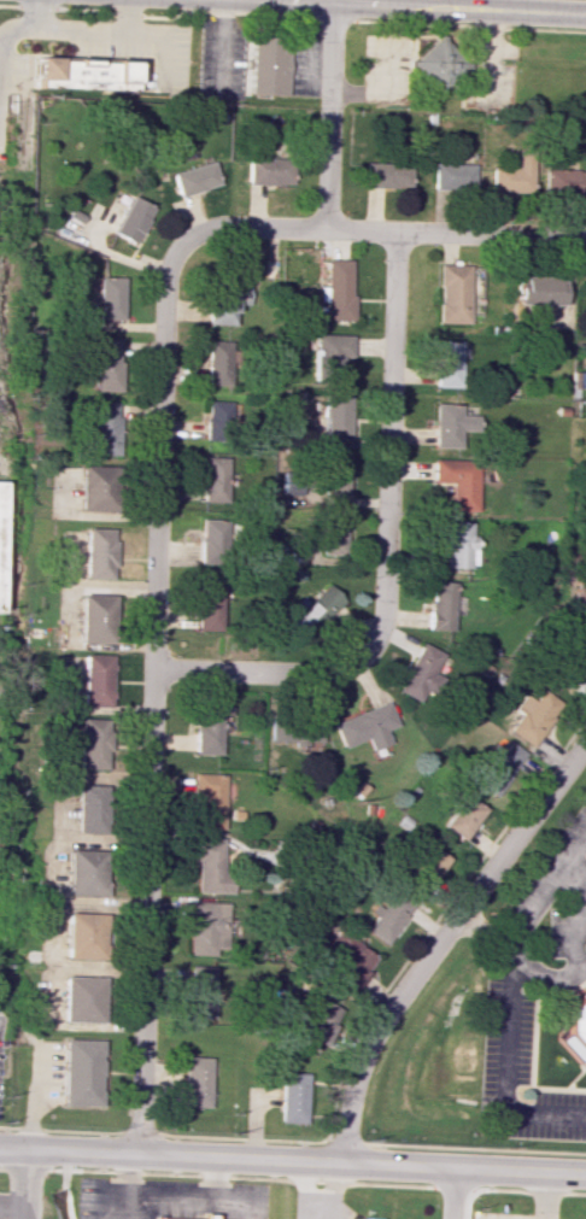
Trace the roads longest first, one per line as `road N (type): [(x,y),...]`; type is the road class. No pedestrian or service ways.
road 1 (residential): [(134,1153),(164,277),(169,258),(203,228),(326,227)]
road 2 (residential): [(152,668),(332,673),(359,661),(382,627),(394,230)]
road 3 (residential): [(585,1174),(0,1147)]
road 4 (residential): [(342,1164),(347,1094),(381,1018),(585,743)]
road 5 (residential): [(326,227),(585,237)]
road 6 (residential): [(585,13),(334,0)]
road 7 (residential): [(326,227),(334,0)]

